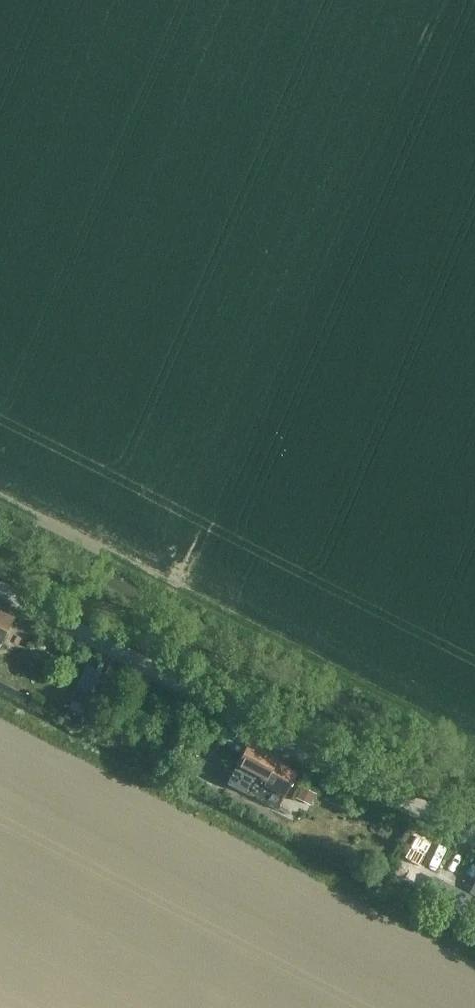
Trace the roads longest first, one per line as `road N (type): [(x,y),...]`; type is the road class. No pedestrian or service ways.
road 1 (track): [(474,748),(0,501)]
road 2 (track): [(0,712),(474,957)]
road 3 (unclassified): [(0,590),(474,835)]

